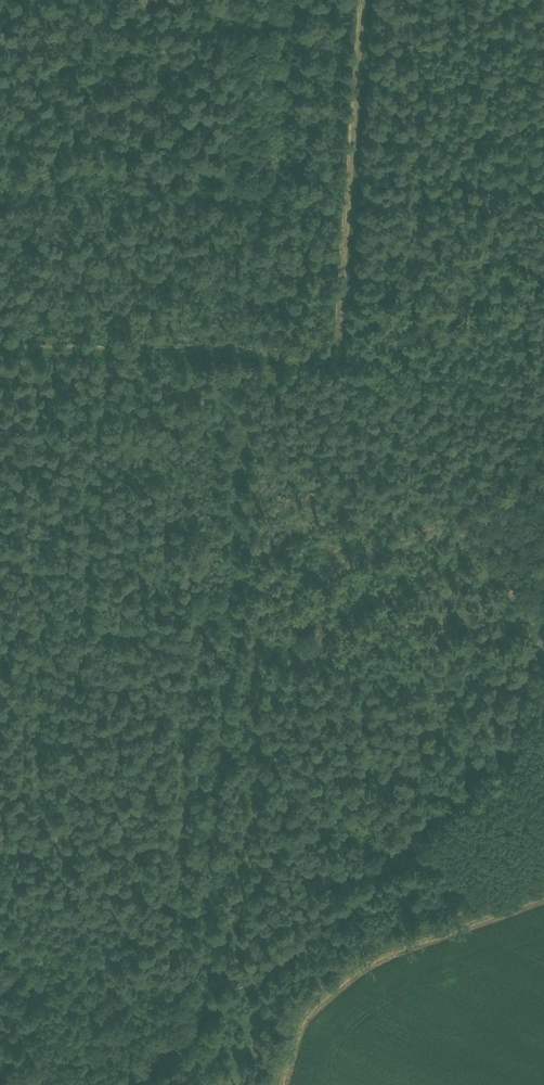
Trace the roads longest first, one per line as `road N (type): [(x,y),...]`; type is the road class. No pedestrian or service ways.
road 1 (track): [(374,0),(349,371),(0,360)]
road 2 (track): [(543,643),(497,760),(129,1084)]

